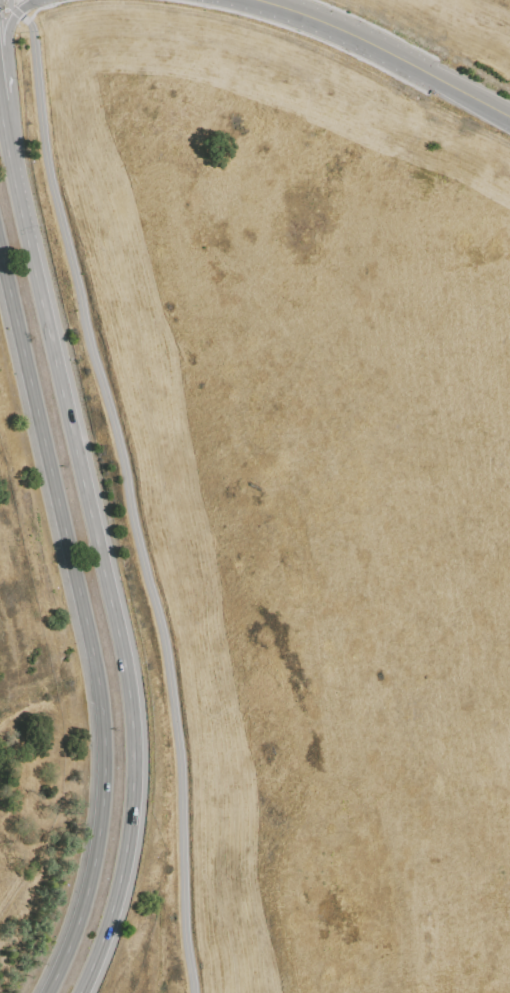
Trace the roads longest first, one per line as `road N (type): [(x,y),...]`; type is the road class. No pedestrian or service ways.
road 1 (trunk): [(84,992),(107,939),(132,836),(136,735),(122,636),(31,243)]
road 2 (trunk): [(0,272),(98,734),(88,880),(46,992)]
road 3 (tertiary): [(255,0),(344,32),(434,78)]
road 4 (trunk): [(15,168),(6,39),(32,0)]

